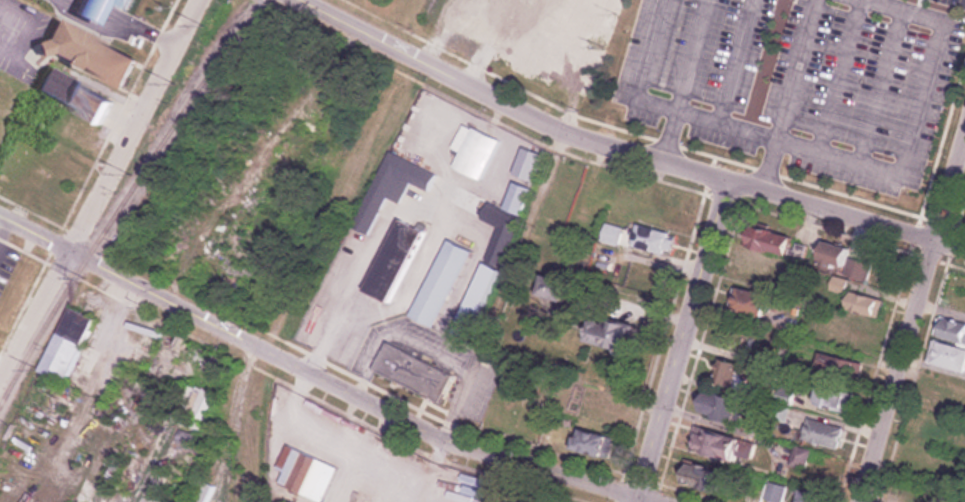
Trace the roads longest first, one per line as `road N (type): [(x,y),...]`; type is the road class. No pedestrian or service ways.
road 1 (residential): [(0,216),(447,441),(657,501)]
road 2 (residential): [(300,0),(562,131),(728,181)]
road 3 (residential): [(200,0),(0,382)]
road 4 (residential): [(964,134),(860,501)]
road 5 (residential): [(728,181),(635,501)]
road 6 (residential): [(728,181),(964,251)]

